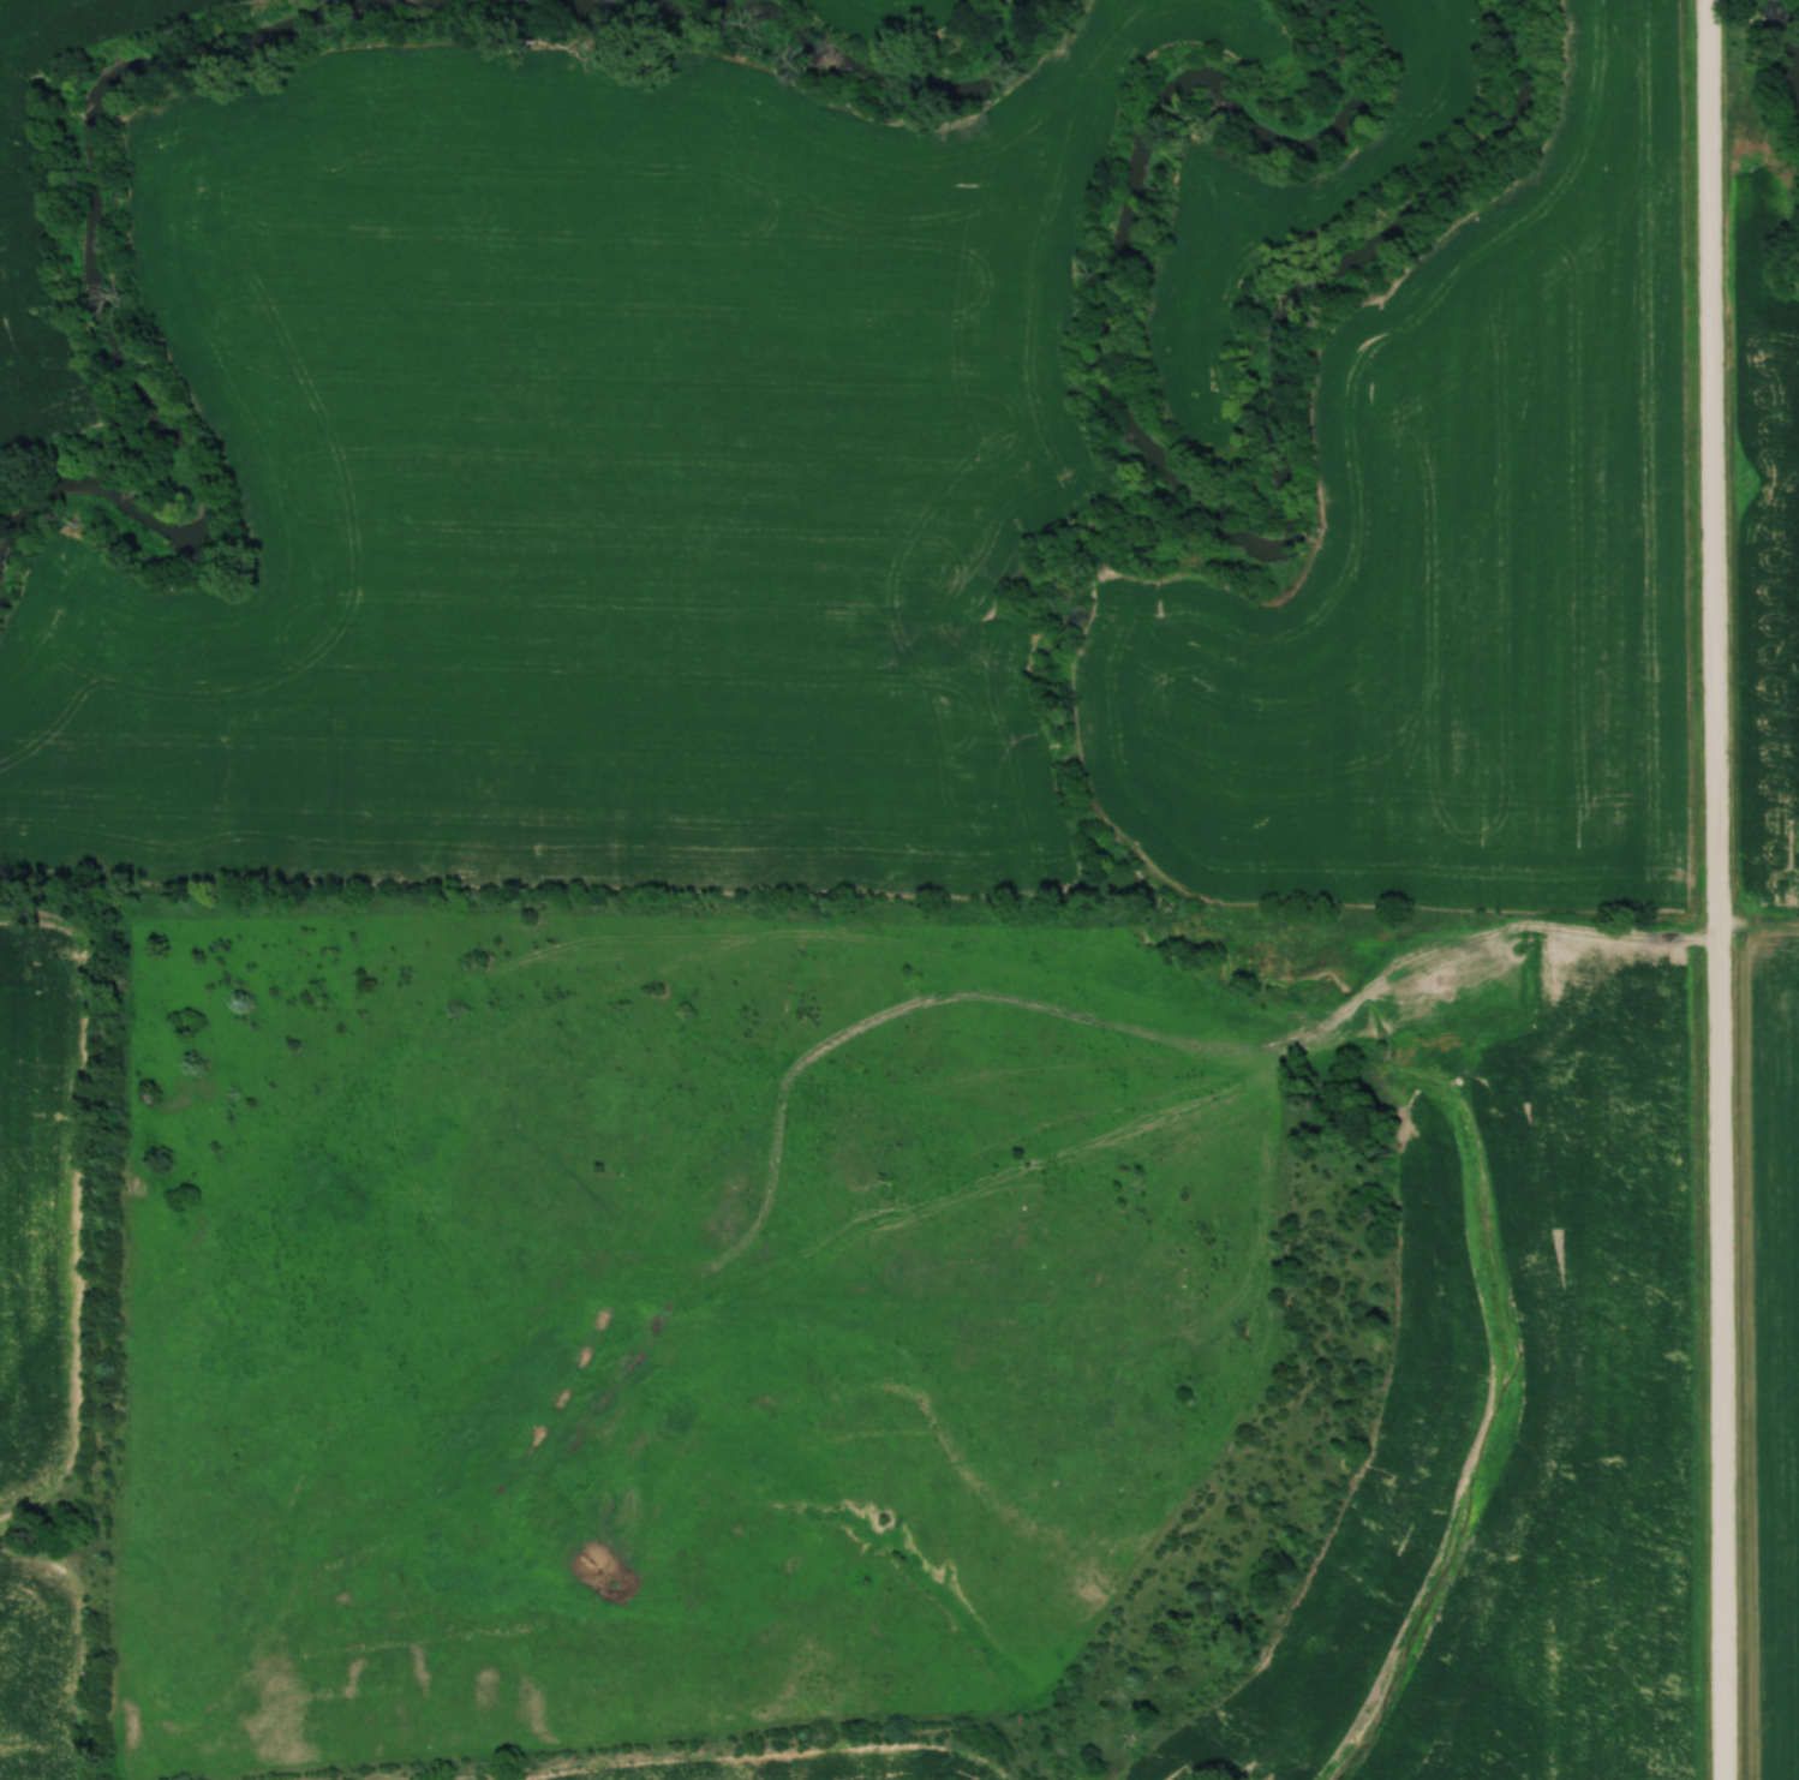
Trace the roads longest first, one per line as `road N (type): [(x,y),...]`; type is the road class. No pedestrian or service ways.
road 1 (residential): [(1700,0),(1726,1779)]

